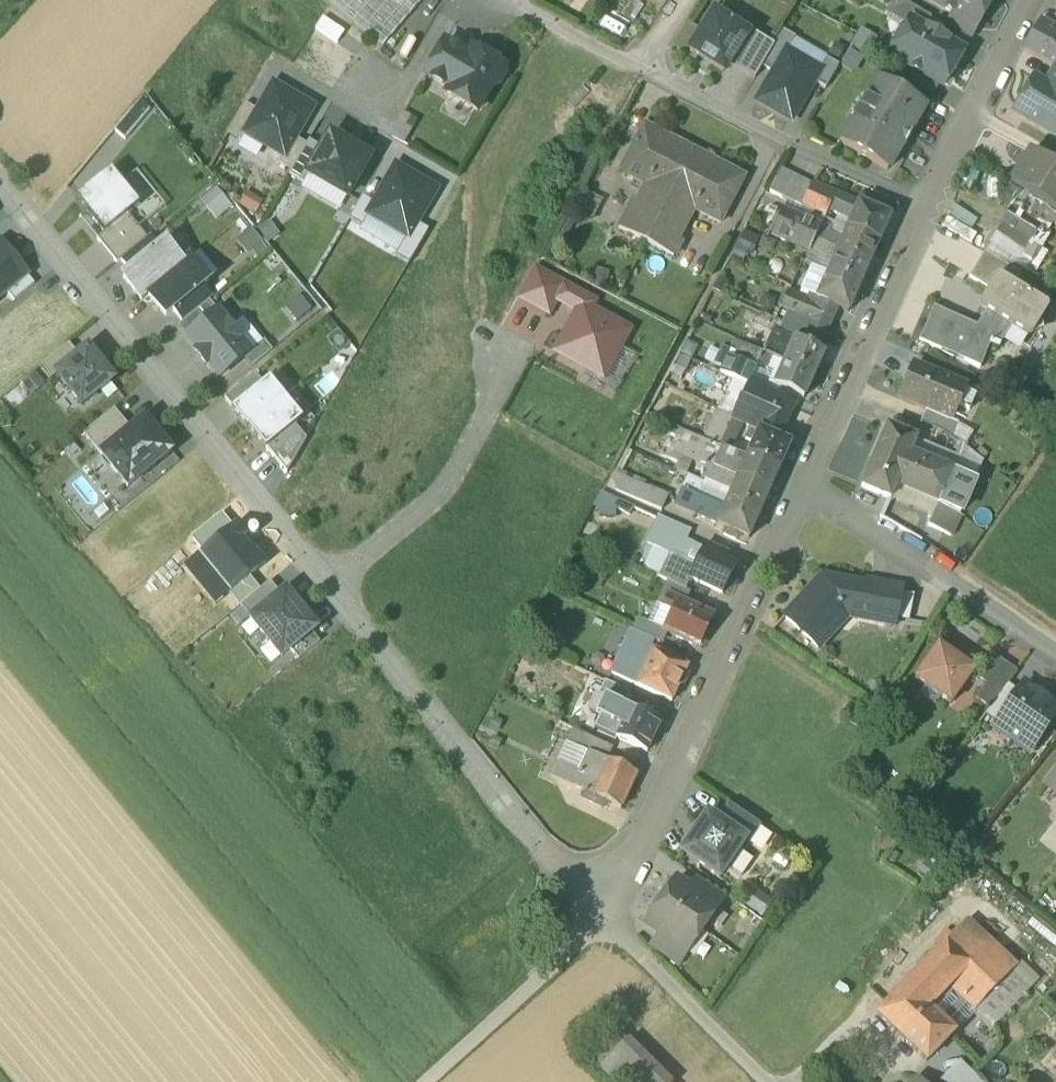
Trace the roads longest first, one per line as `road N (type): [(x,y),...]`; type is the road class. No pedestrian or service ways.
road 1 (residential): [(334,580),(464,754),(604,915),(805,488)]
road 2 (residential): [(805,488),(925,212),(1032,0)]
road 3 (residential): [(0,173),(334,580)]
road 4 (residential): [(1055,658),(805,488)]
road 5 (residential): [(334,580),(445,489),(490,407),(503,350)]
road 6 (track): [(604,915),(426,1081)]
road 7 (track): [(604,915),(770,1081)]

